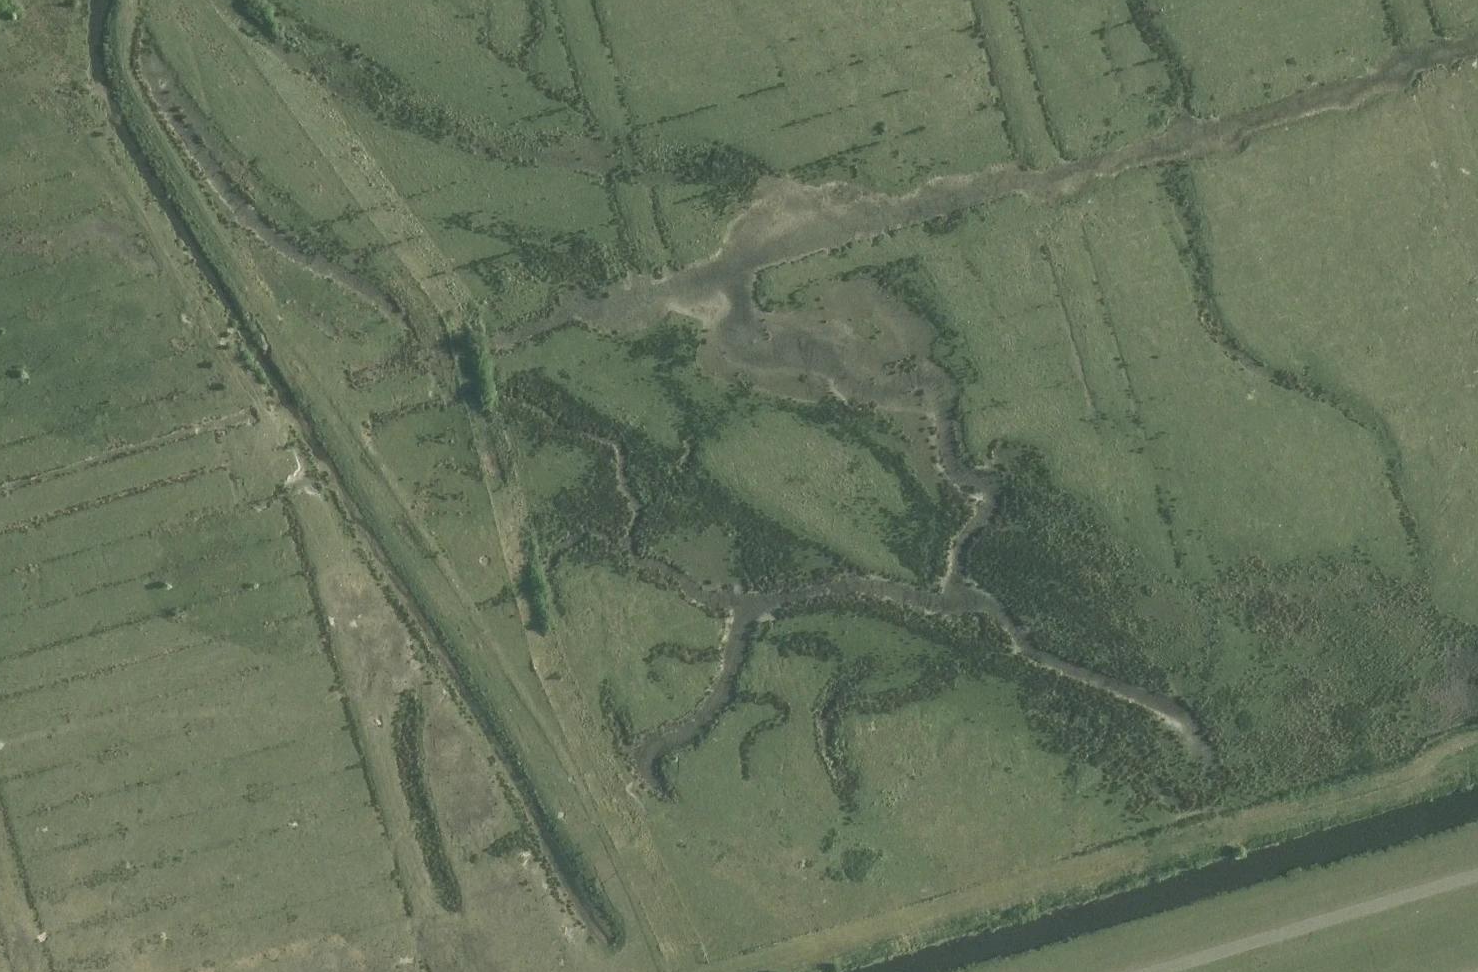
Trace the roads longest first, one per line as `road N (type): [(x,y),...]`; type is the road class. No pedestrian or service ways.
road 1 (track): [(1407,774),(732,971)]
road 2 (track): [(1477,878),(1160,971)]

